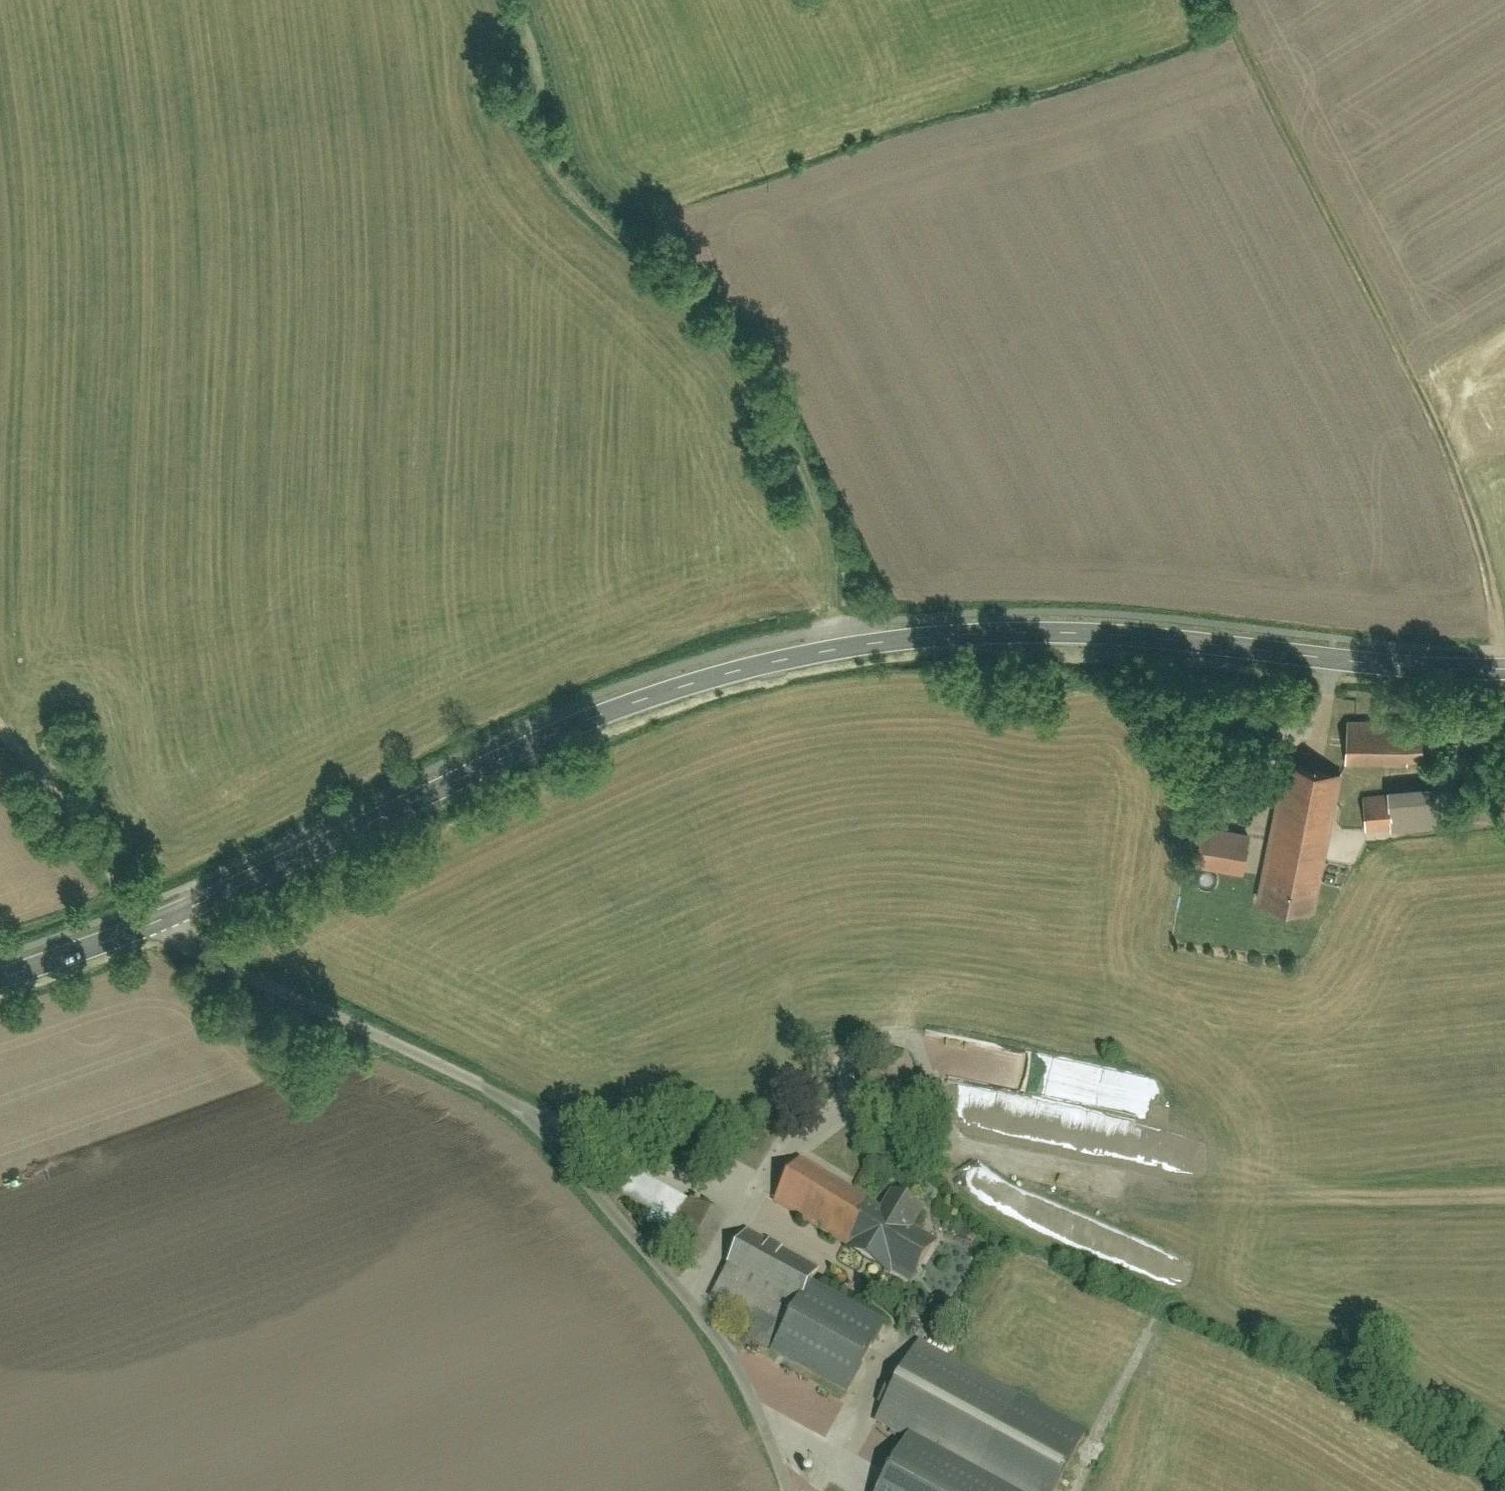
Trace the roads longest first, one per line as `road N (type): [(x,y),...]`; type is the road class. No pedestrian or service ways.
road 1 (tertiary): [(1504,670),(1071,637),(972,634),(880,643),(710,680),(631,708),(156,925)]
road 2 (residential): [(156,925),(215,963),(469,1083),(531,1121),(705,1320),(754,1397),(789,1490)]
road 3 (track): [(505,0),(531,64),(537,119),(565,186),(679,284),(742,354),(824,496),(873,625)]
road 4 (tertiary): [(156,925),(0,979)]

